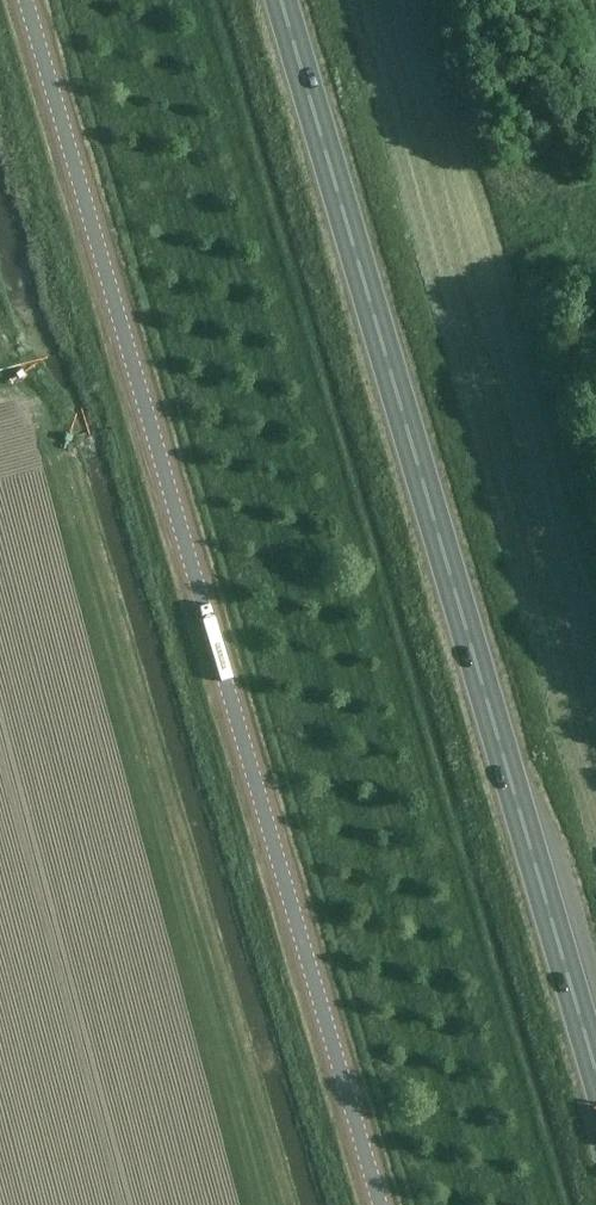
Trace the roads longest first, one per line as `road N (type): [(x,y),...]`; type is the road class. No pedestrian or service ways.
road 1 (unclassified): [(362,1204),(143,478),(101,255),(25,0)]
road 2 (trunk): [(595,1072),(281,0)]

